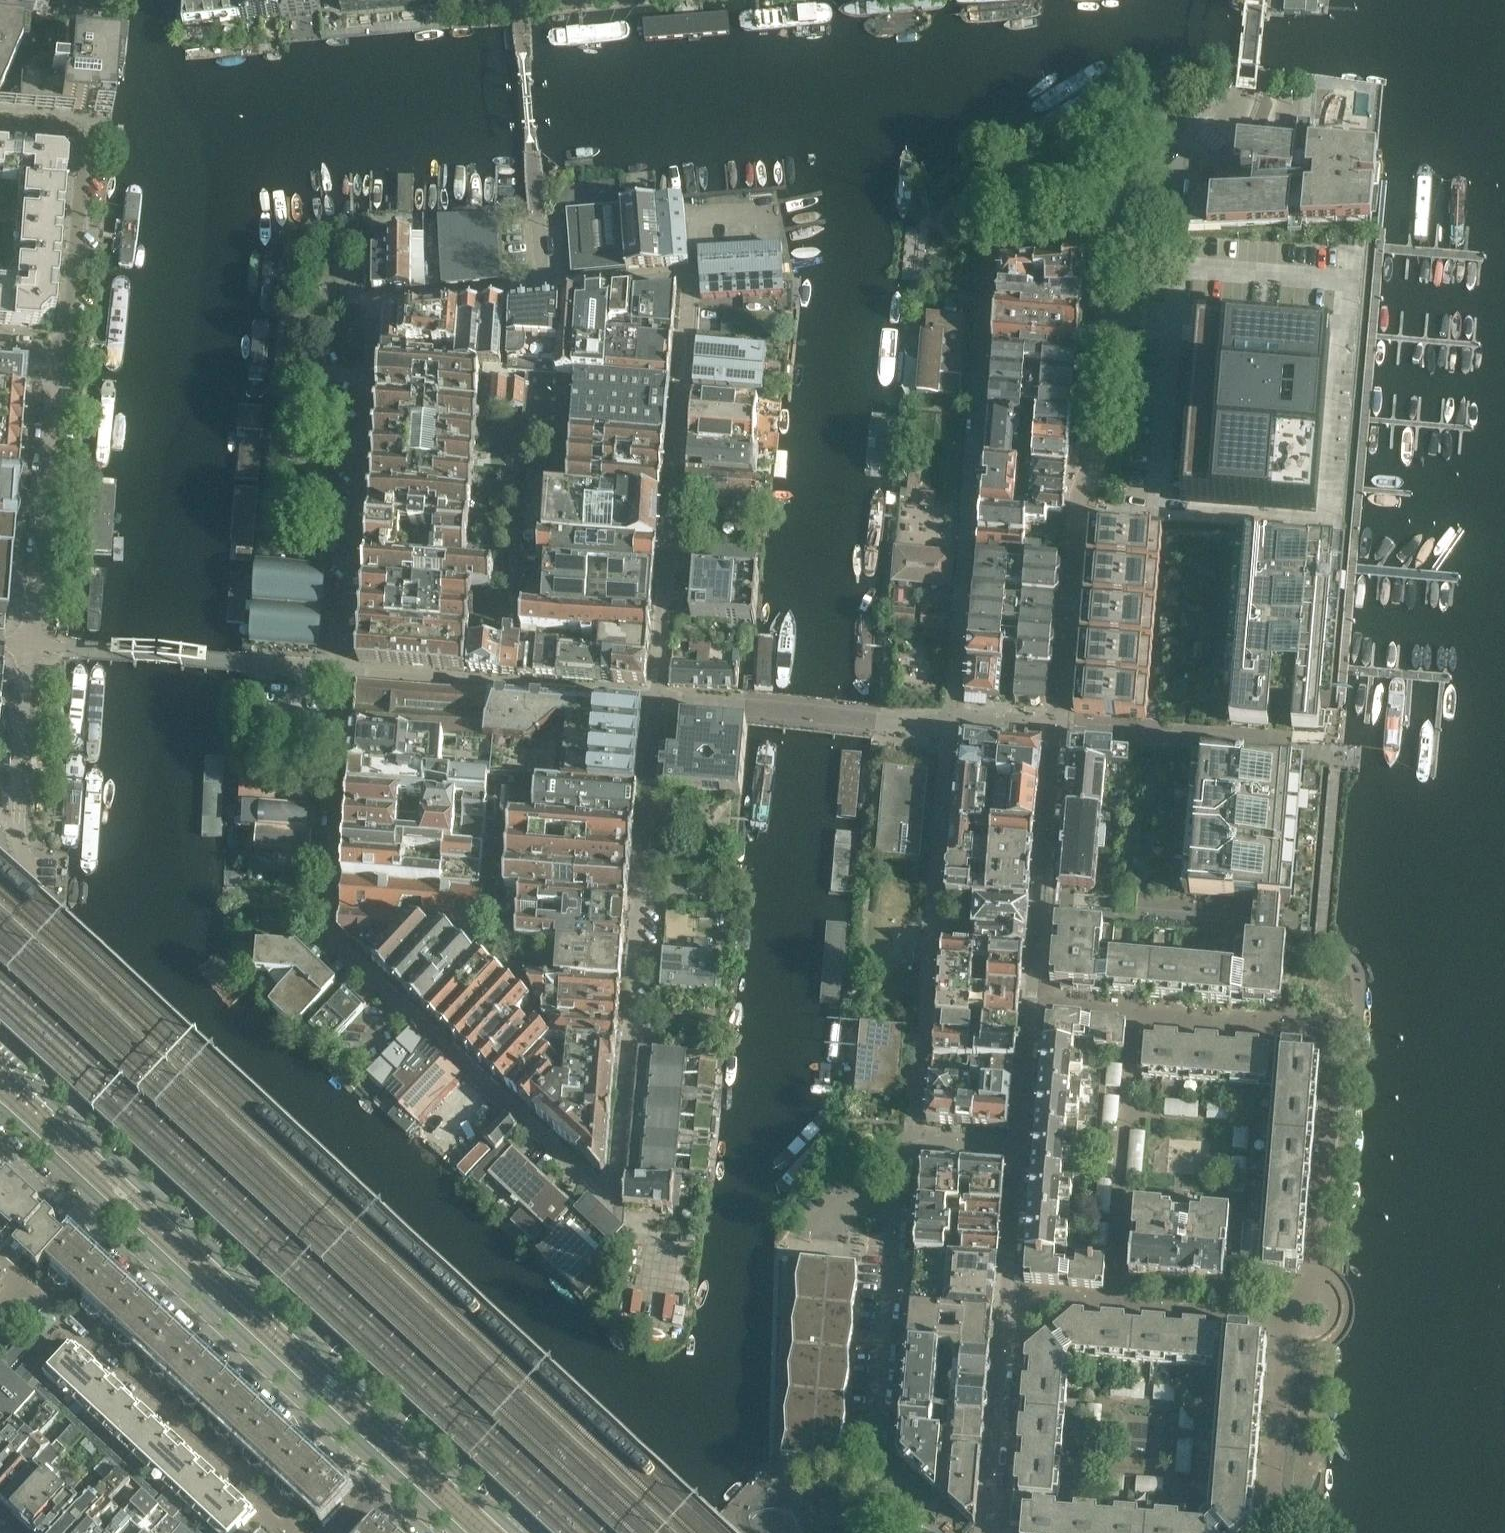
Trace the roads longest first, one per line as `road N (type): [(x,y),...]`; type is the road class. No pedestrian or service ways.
road 1 (residential): [(321,908),(331,941),(600,1192),(610,1191),(658,697)]
road 2 (tertiary): [(516,1532),(0,1046)]
road 3 (tertiary): [(0,1109),(459,1532)]
road 4 (residential): [(658,697),(690,289),(678,278),(540,288)]
road 5 (residential): [(0,1144),(374,1489)]
road 6 (residential): [(1063,729),(1107,248)]
road 7 (residential): [(965,551),(990,244),(1107,248)]
road 8 (residential): [(1019,1150),(1063,729)]
road 9 (residential): [(1063,729),(878,722),(658,697)]
road 10 (residential): [(868,1532),(902,1156),(914,1145)]
road 11 (residential): [(991,1532),(1019,1150)]
road 12 (residential): [(337,669),(364,333),(378,302)]
road 13 (residential): [(658,697),(337,669)]
road 14 (residential): [(337,669),(30,645)]
road 15 (residential): [(0,942),(29,882),(16,825),(30,645)]
road 16 (residential): [(1107,248),(1243,105),(1259,0)]
road 17 (residential): [(0,122),(64,127),(83,144),(66,335),(57,351)]
road 18 (residential): [(57,351),(30,645)]
road 19 (residential): [(321,908),(337,669)]
road 20 (residential): [(540,288),(378,302)]

